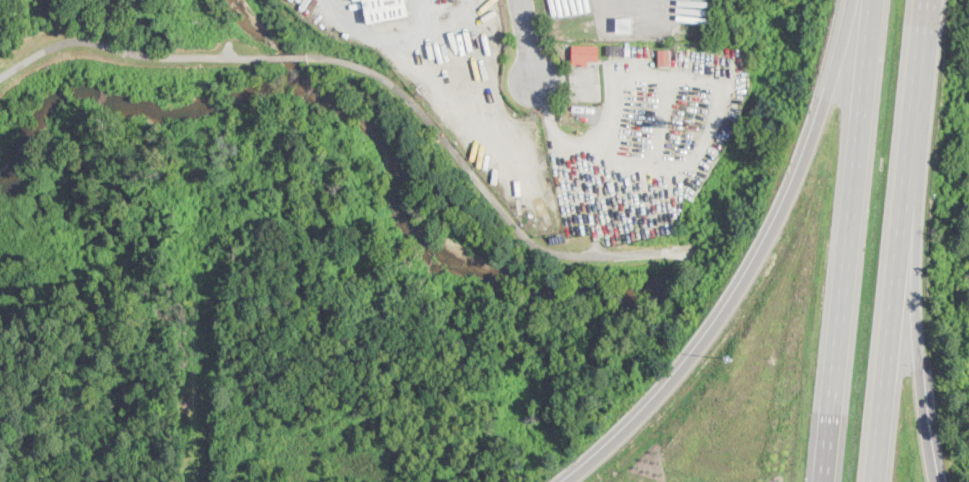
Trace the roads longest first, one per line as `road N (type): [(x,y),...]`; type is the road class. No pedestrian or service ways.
road 1 (motorway): [(854,0),(782,213),(741,288),(674,380),(567,481)]
road 2 (primary): [(876,481),(926,0)]
road 3 (primary): [(874,0),(825,481)]
road 4 (motorway): [(935,481),(920,370),(910,157)]

